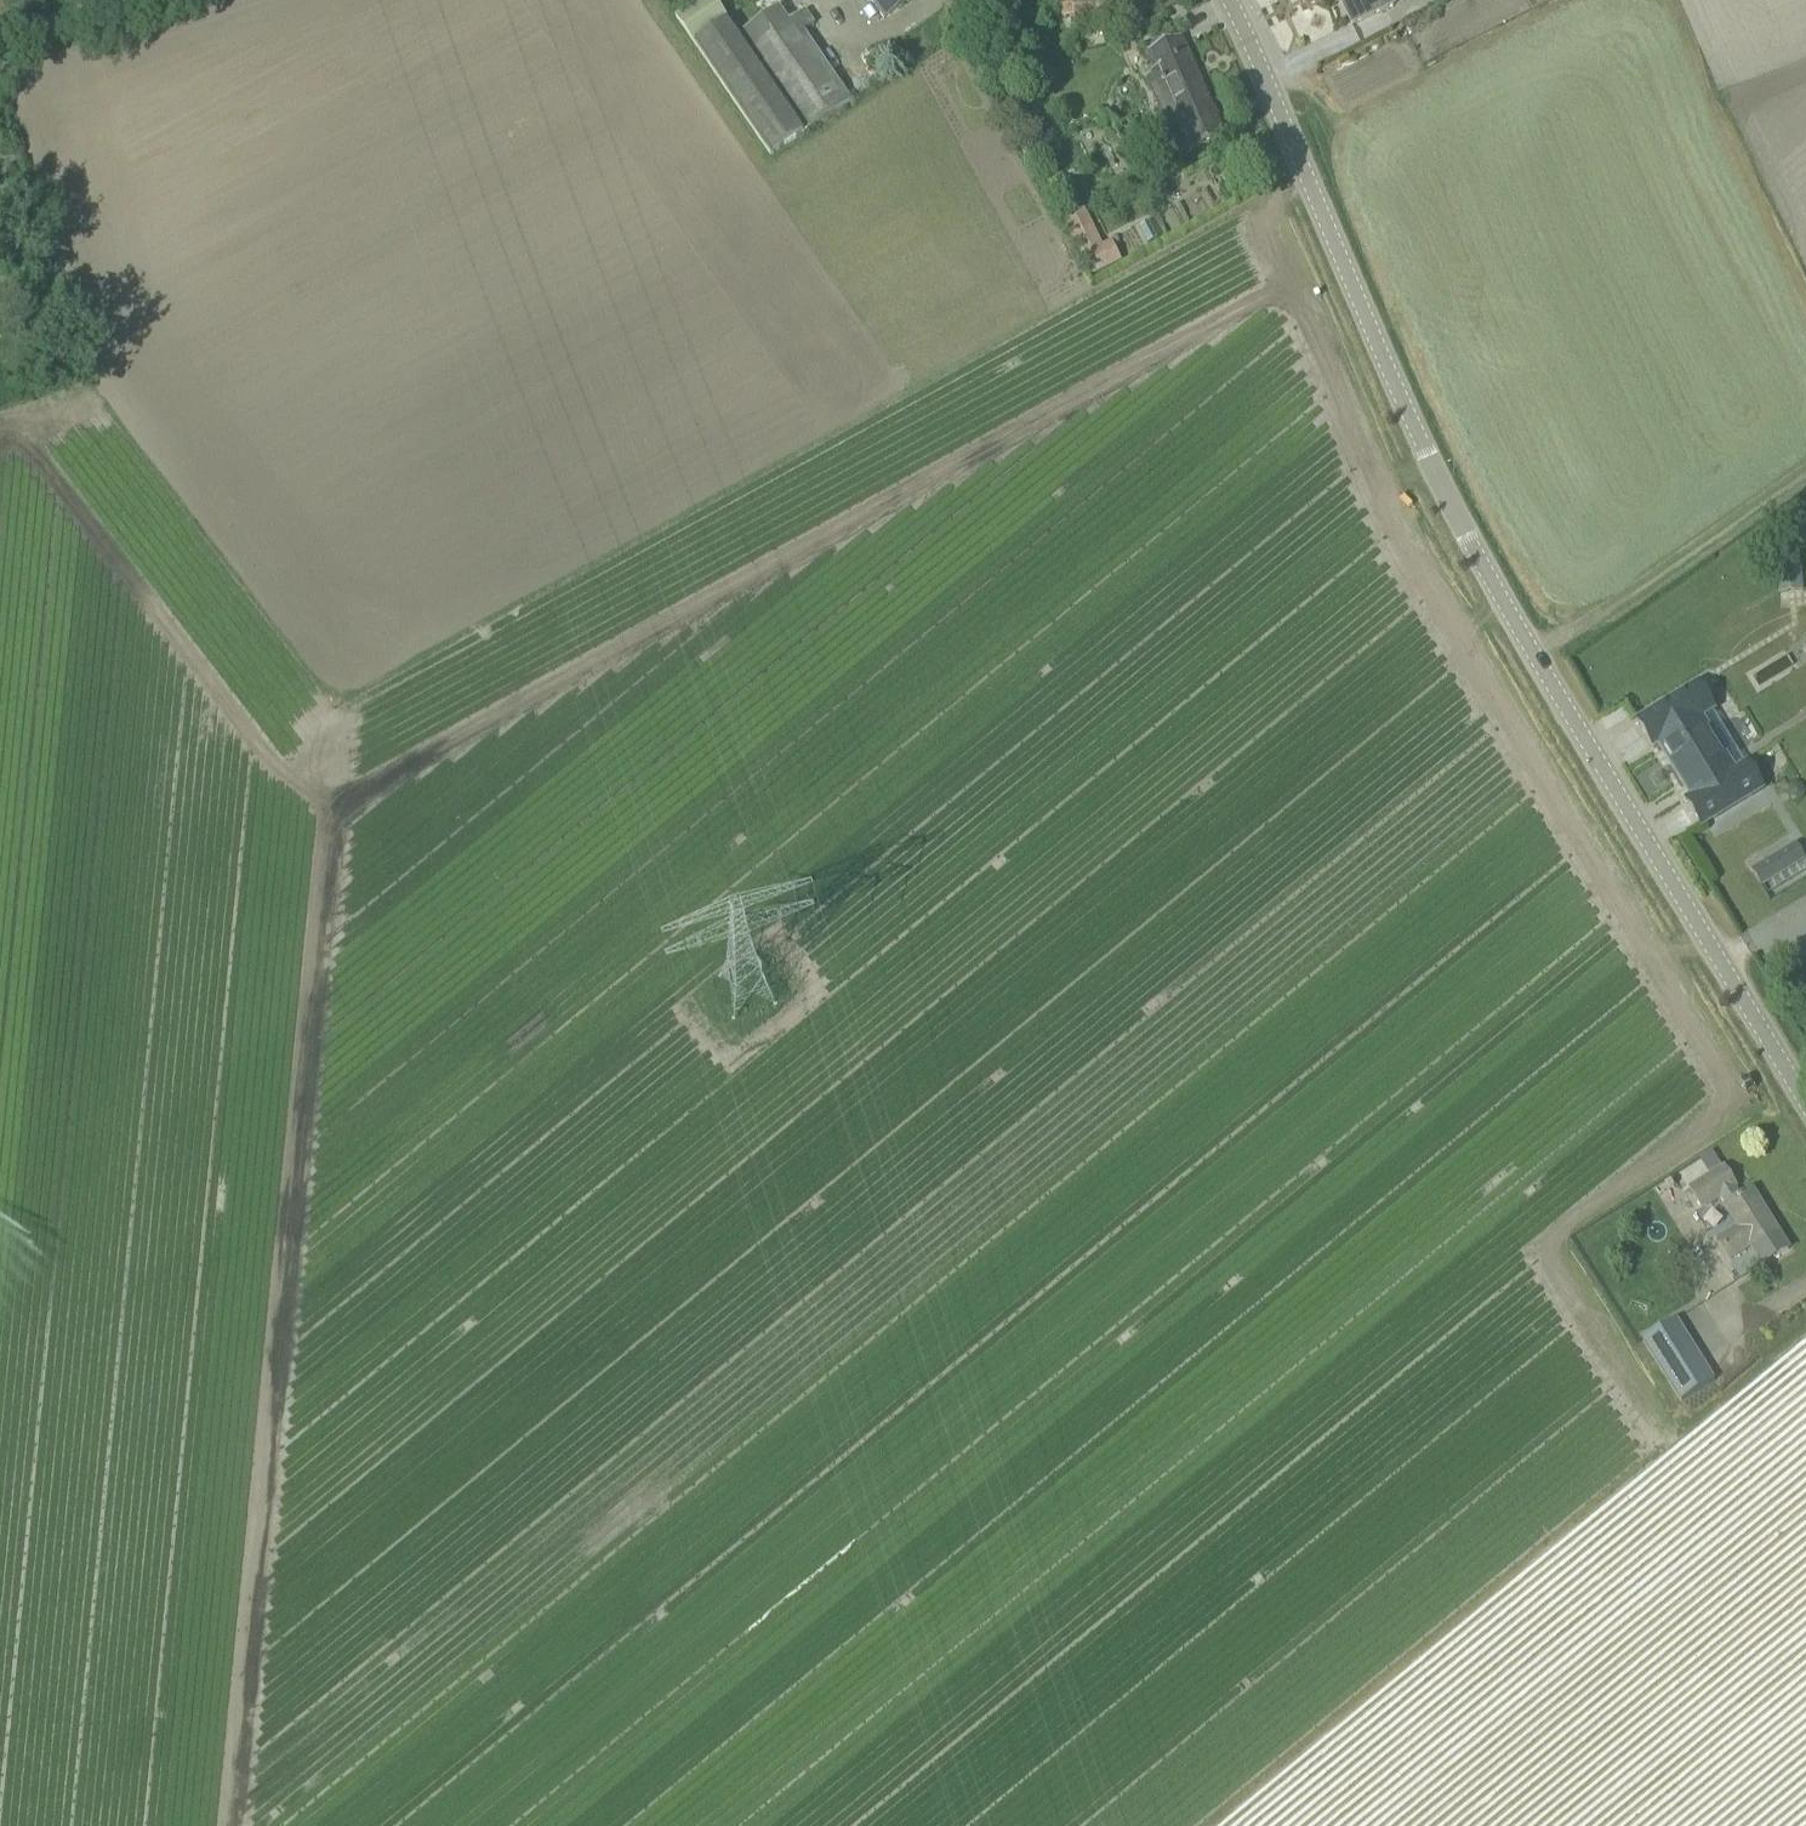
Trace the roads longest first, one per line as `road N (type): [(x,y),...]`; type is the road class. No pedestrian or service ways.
road 1 (unclassified): [(1805,1100),(1418,438),(1229,0)]
road 2 (unclassified): [(0,44),(113,0)]

